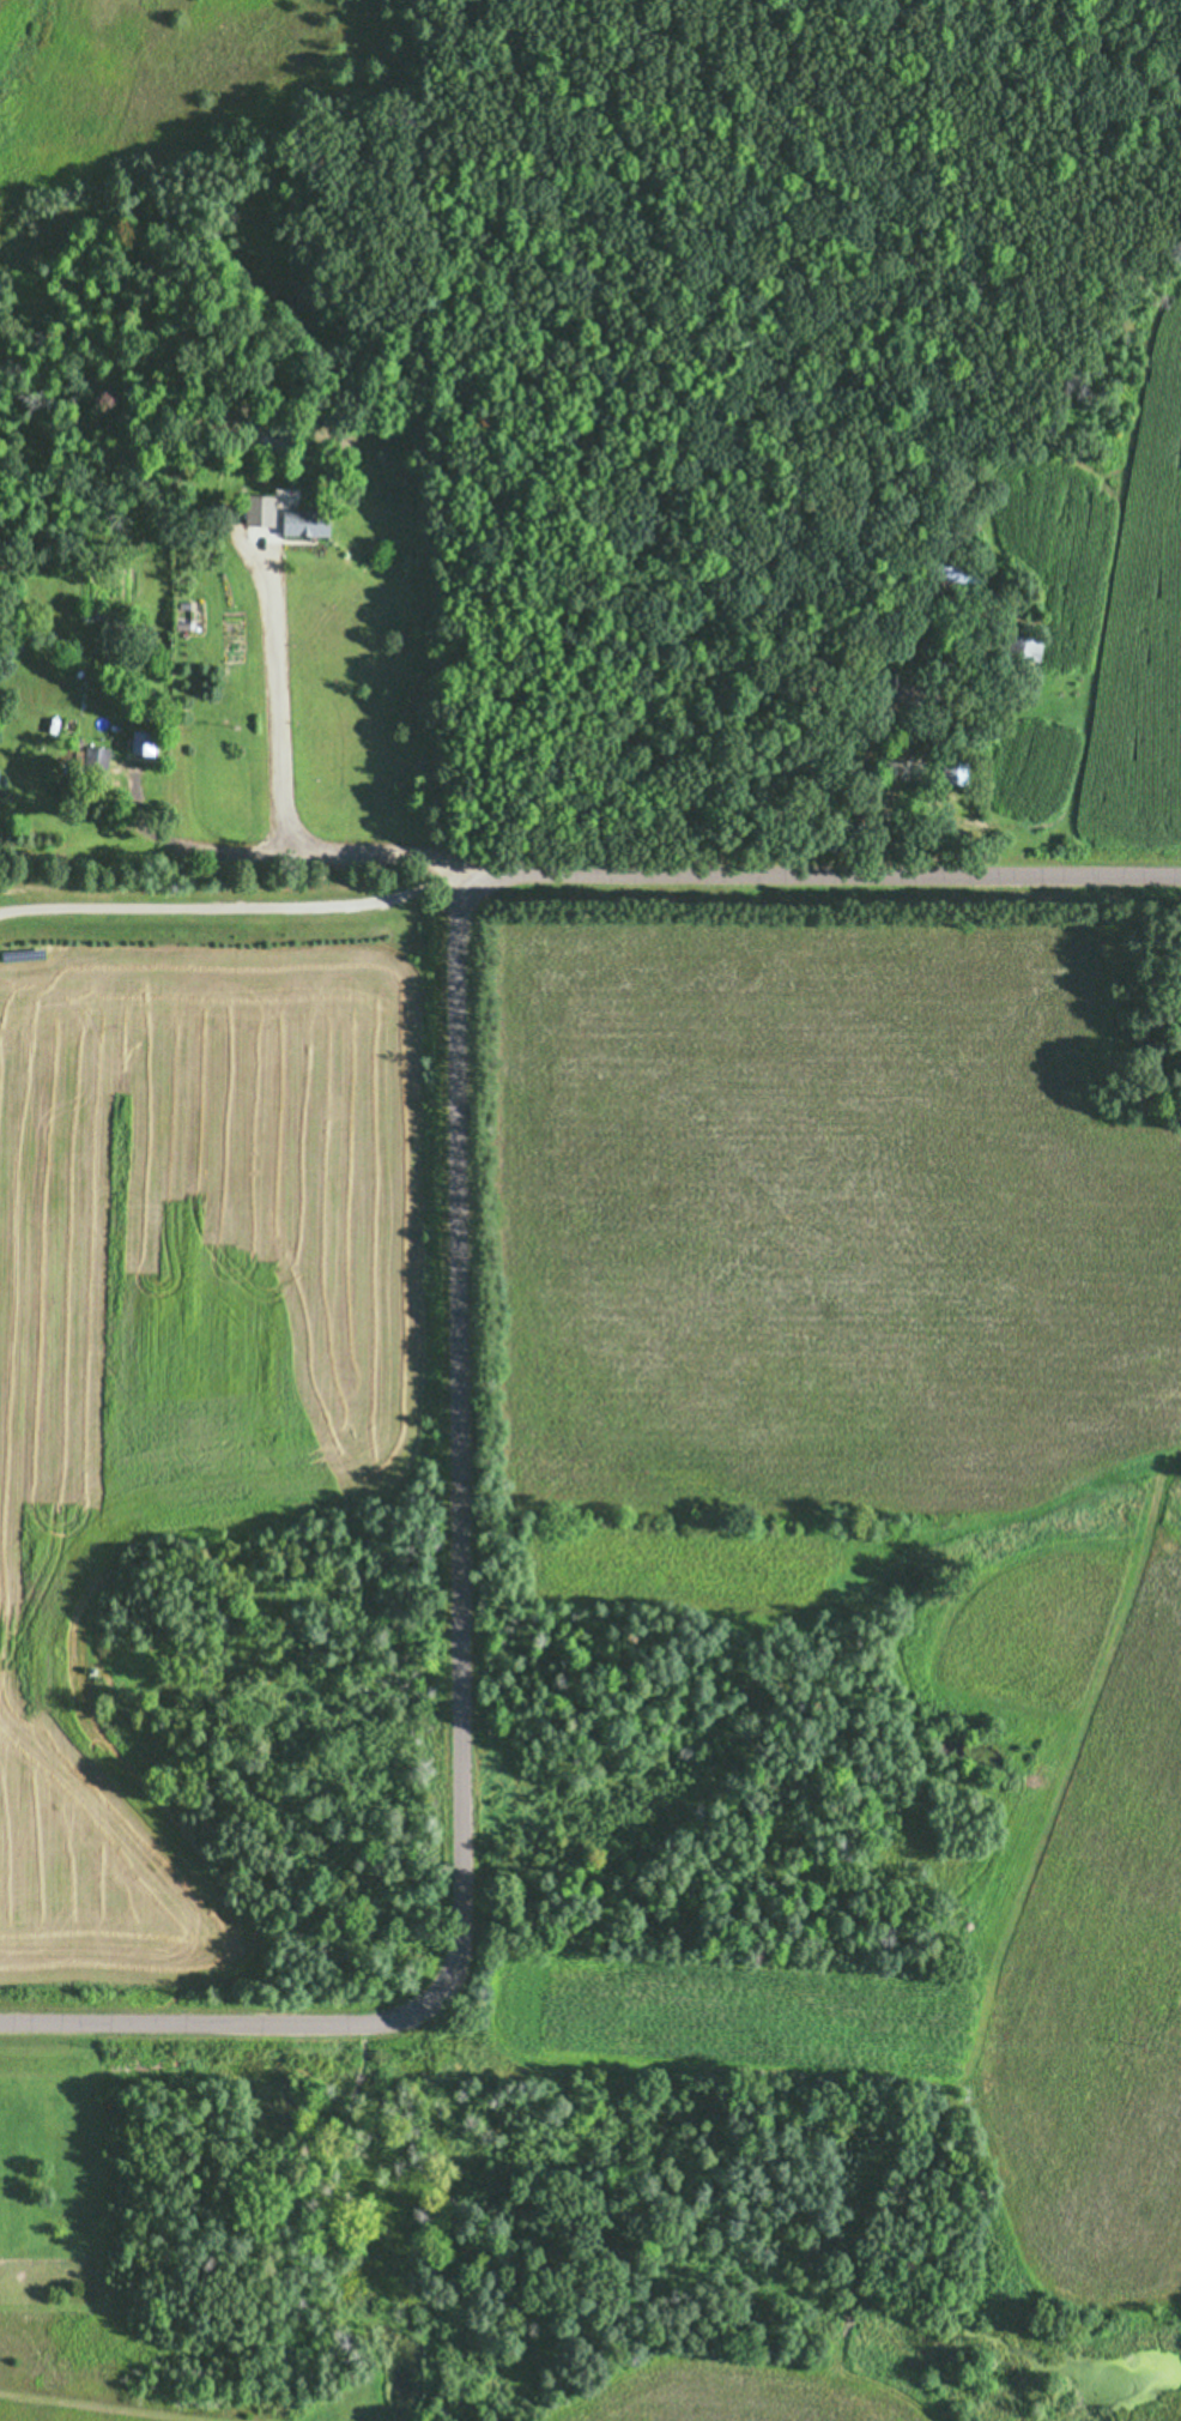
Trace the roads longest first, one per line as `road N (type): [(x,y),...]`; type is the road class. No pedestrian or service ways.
road 1 (residential): [(0,2020),(371,2021),(428,1996),(450,1968),(464,1925),(456,874),(1180,873)]

